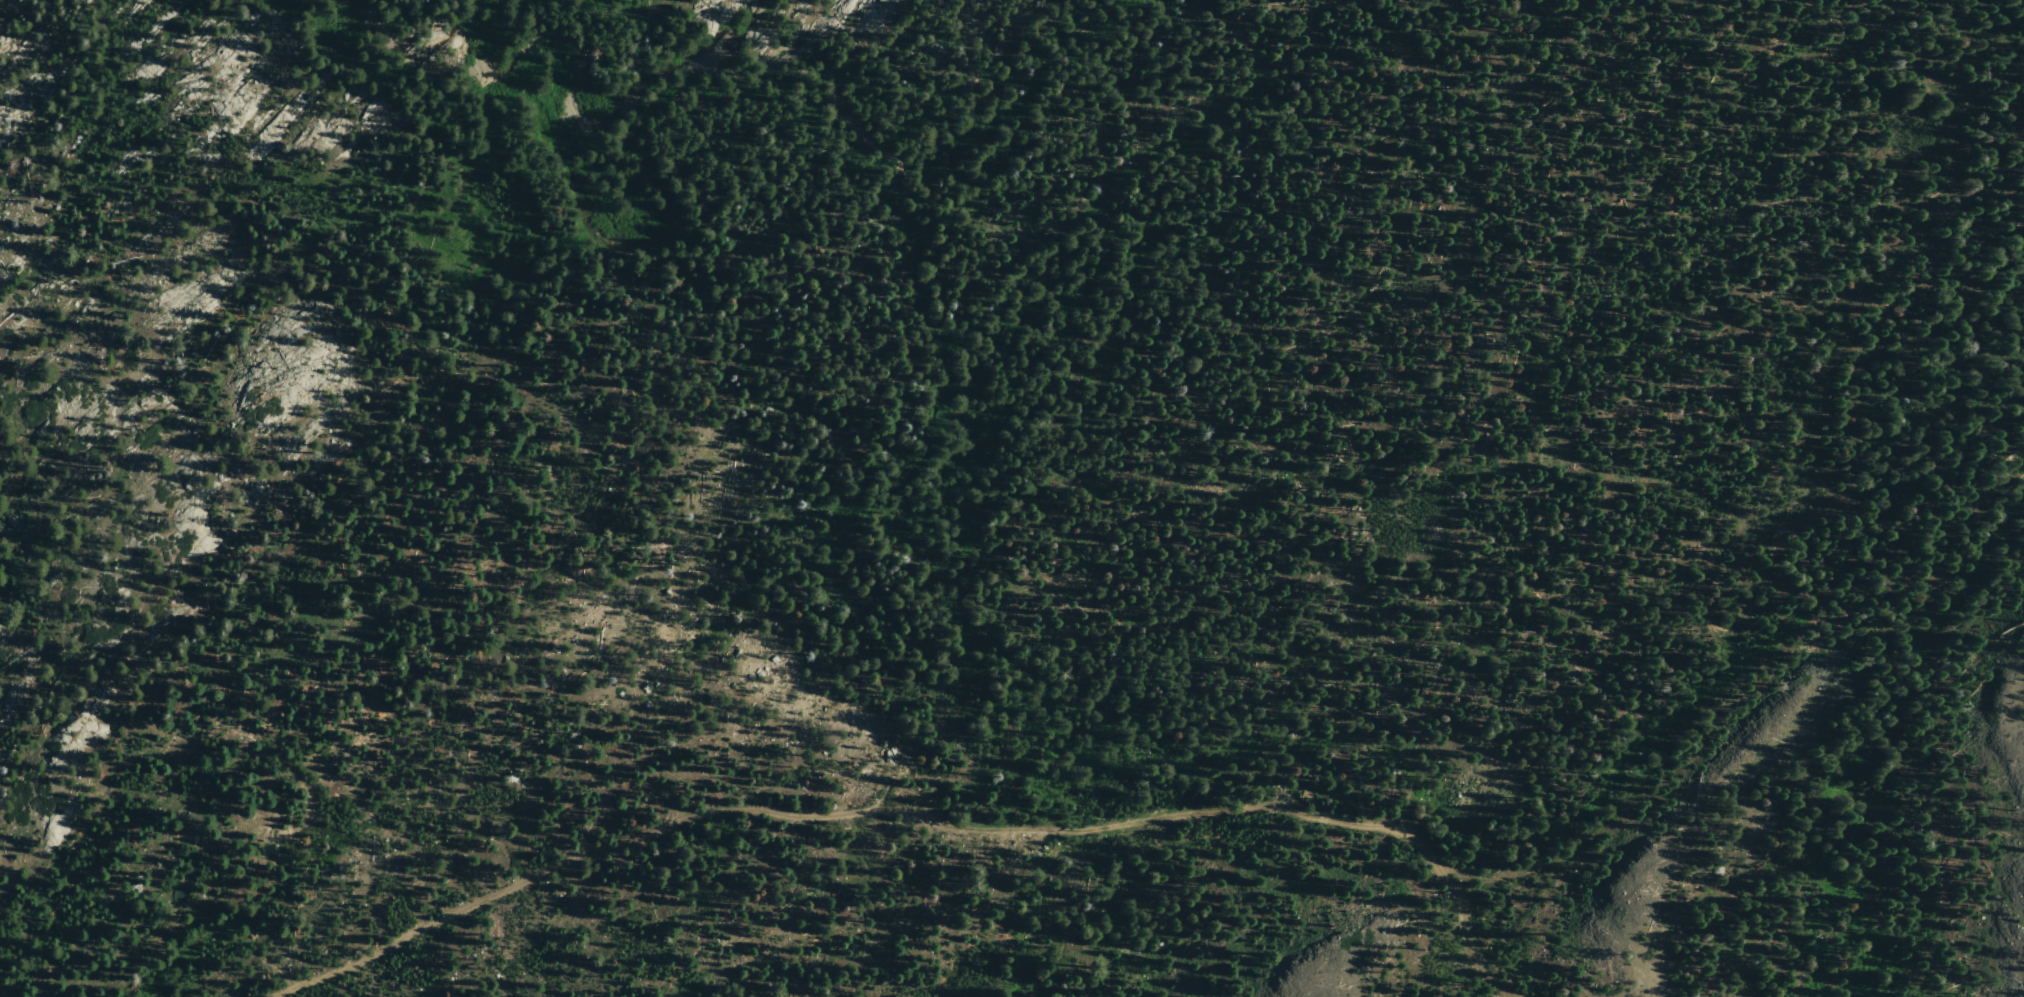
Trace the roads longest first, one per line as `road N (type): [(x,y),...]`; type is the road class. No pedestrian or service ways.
road 1 (track): [(208,996),(365,894),(735,757),(795,761),(939,817)]

